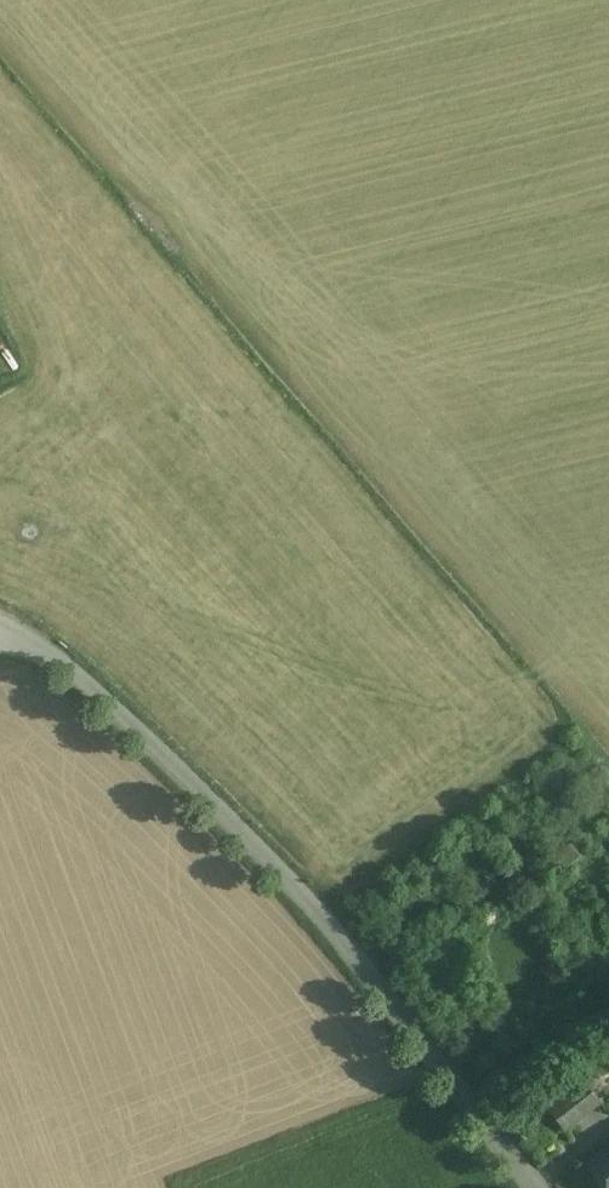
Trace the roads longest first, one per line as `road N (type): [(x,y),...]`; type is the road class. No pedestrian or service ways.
road 1 (residential): [(0,646),(22,644),(68,669),(228,809),(541,1187)]

